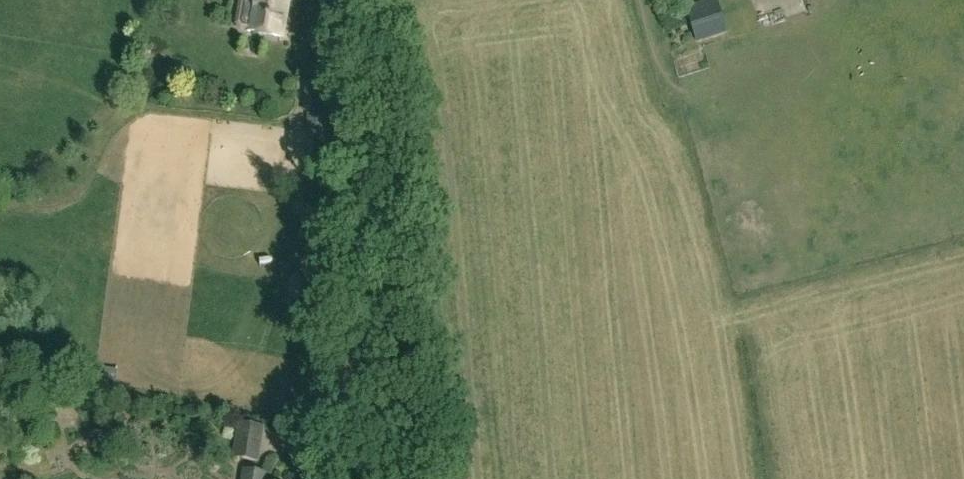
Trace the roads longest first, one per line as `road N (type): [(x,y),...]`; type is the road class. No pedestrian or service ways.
road 1 (track): [(388,0),(413,109),(444,478)]
road 2 (track): [(375,0),(350,457)]

